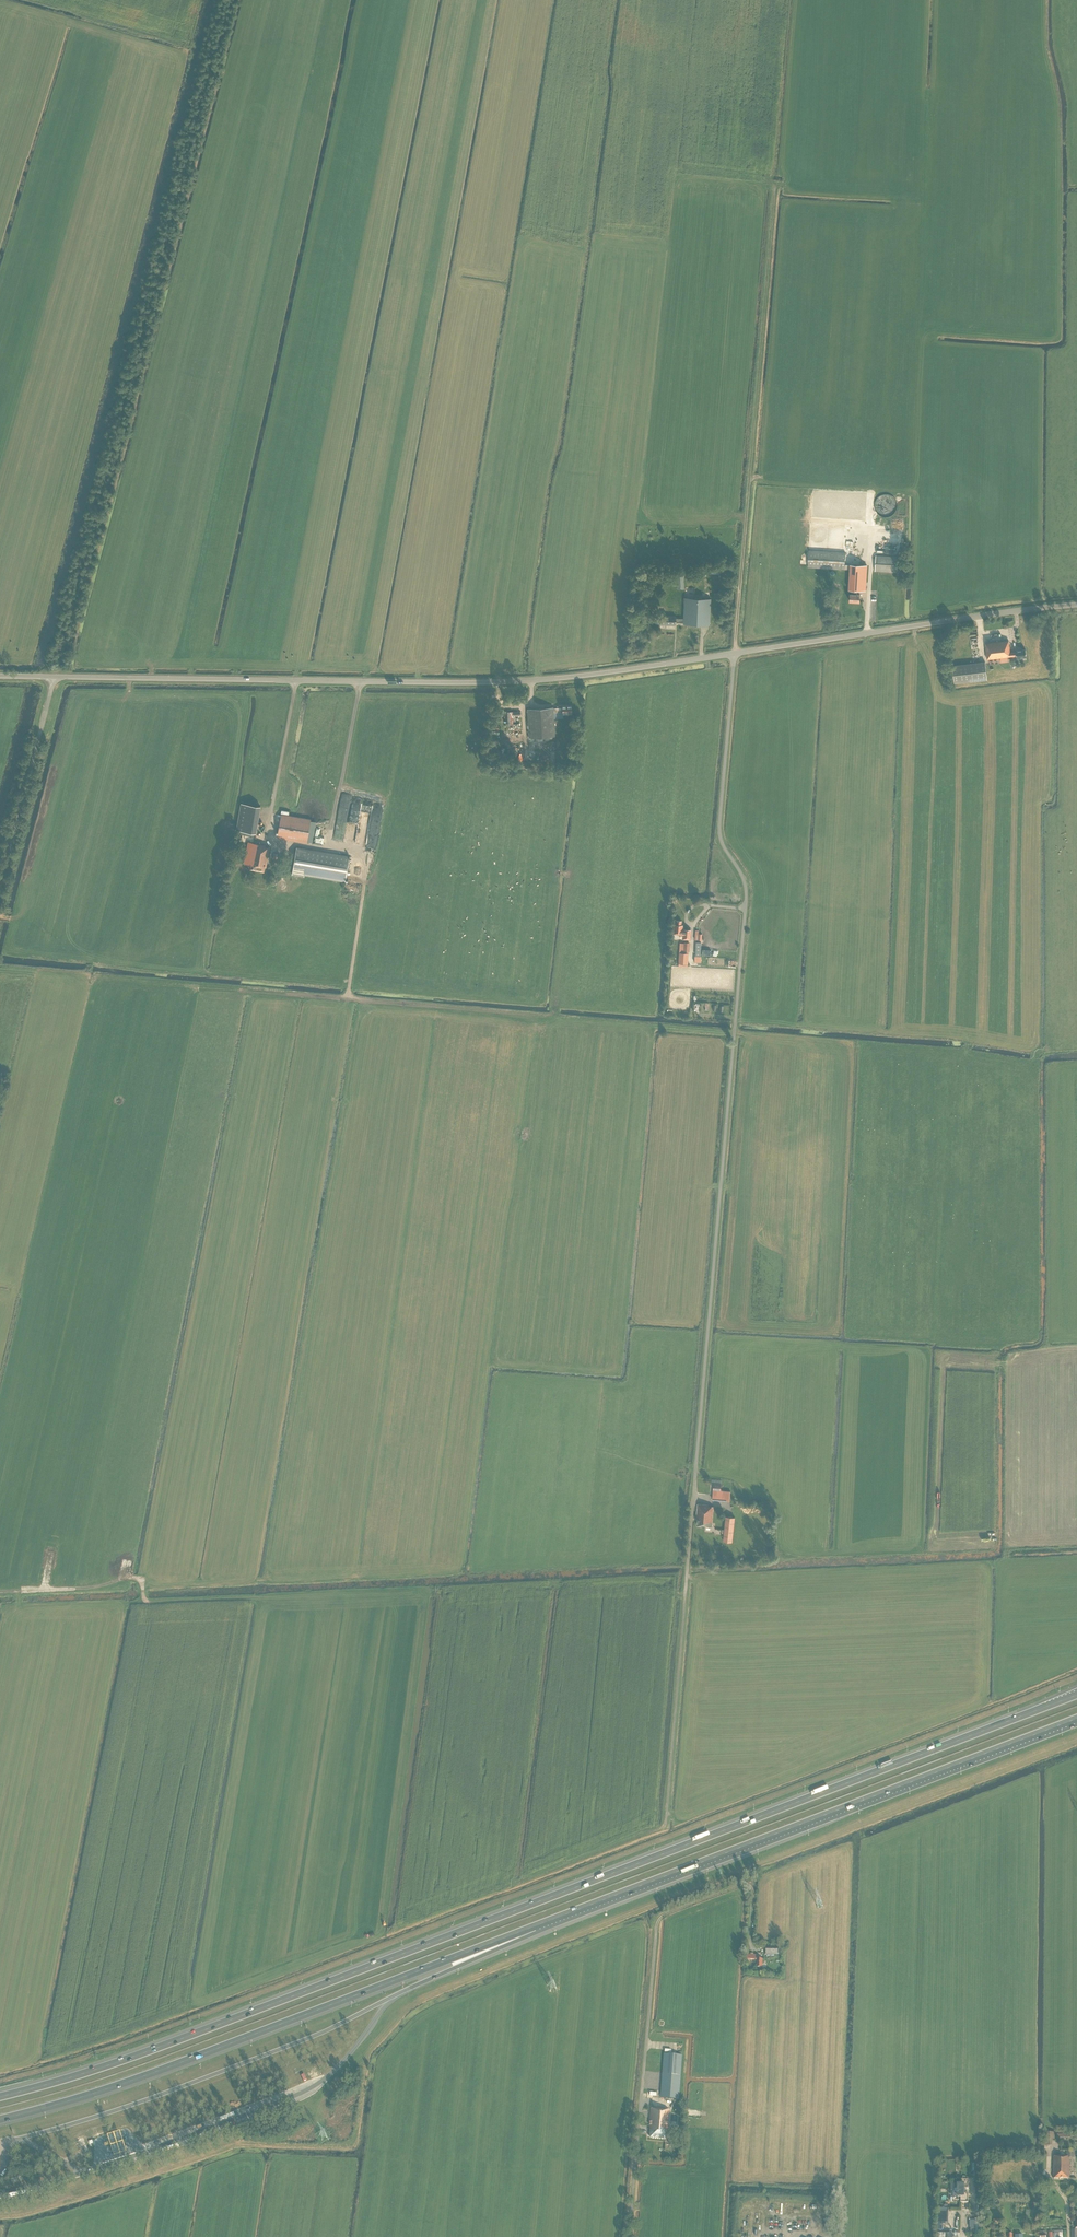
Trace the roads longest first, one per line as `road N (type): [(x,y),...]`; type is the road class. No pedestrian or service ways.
road 1 (unclassified): [(666,1823),(745,908),(742,875),(718,834),(735,653)]
road 2 (motorway): [(1076,1694),(202,2031),(0,2096)]
road 3 (unclassified): [(53,677),(487,682),(735,653)]
road 4 (motorway): [(0,2118),(137,2078),(541,1925)]
road 5 (motorway): [(541,1925),(1076,1719)]
road 6 (unclassified): [(735,653),(1076,605)]
road 7 (unclassified): [(628,2236),(656,1933)]
road 8 (unclassified): [(53,677),(0,888)]
road 9 (motorway): [(389,1999),(541,1925)]
road 10 (track): [(656,1933),(667,1914),(748,1884),(750,1944)]
road 11 (track): [(138,1577),(0,1592)]

